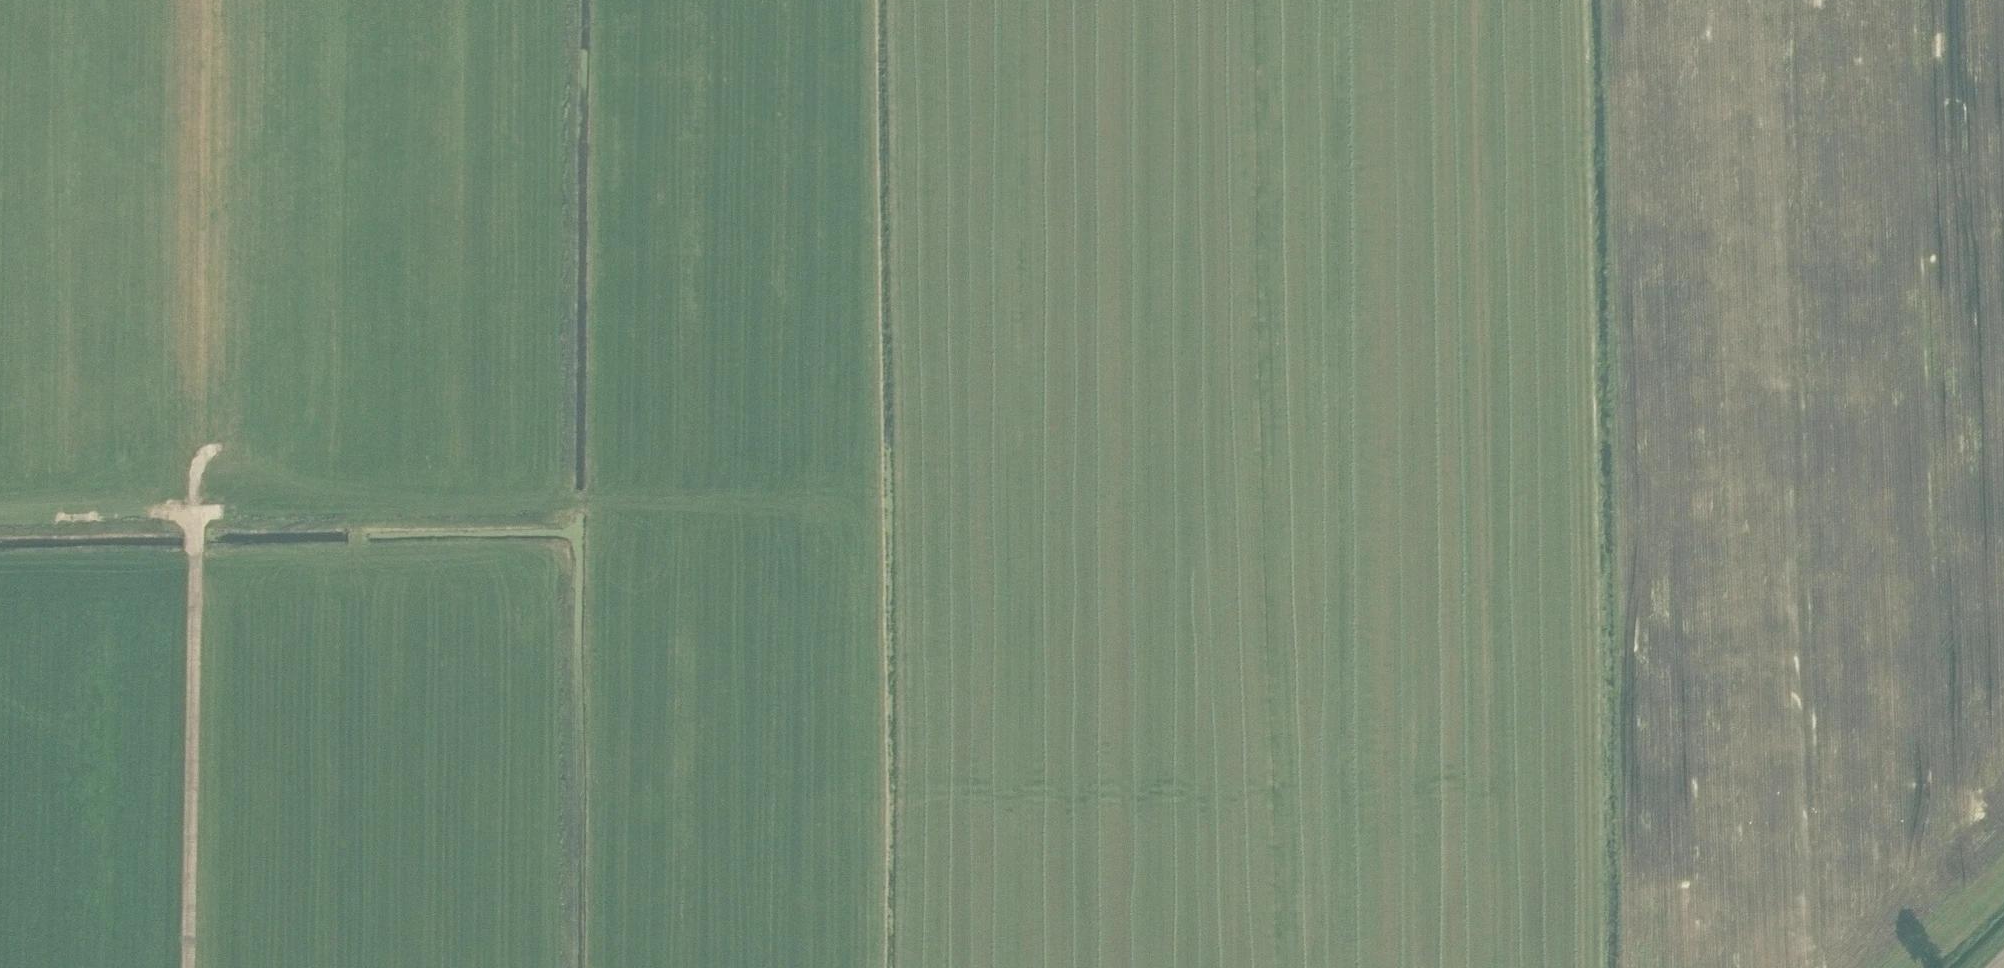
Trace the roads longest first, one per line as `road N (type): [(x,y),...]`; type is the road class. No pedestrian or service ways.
road 1 (track): [(187,967),(195,470),(215,445)]
road 2 (track): [(220,512),(0,518)]

